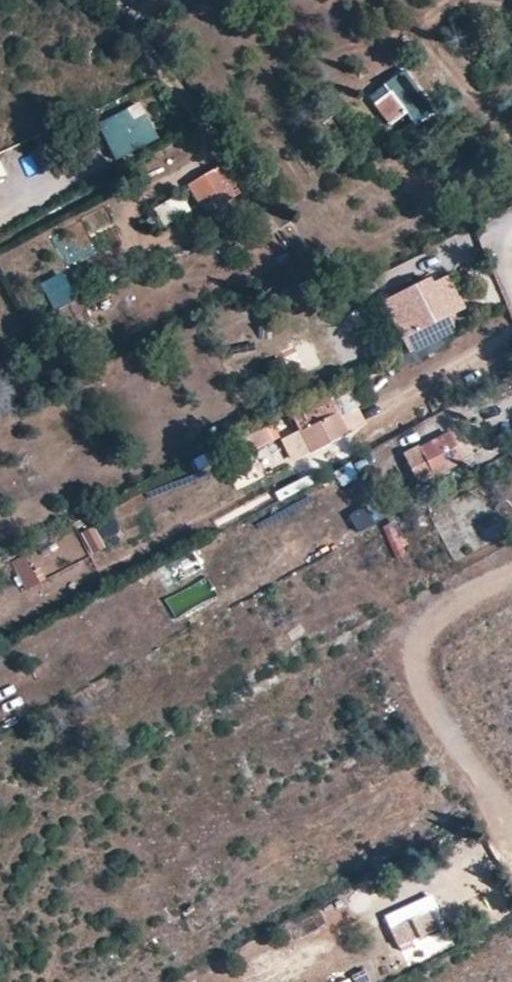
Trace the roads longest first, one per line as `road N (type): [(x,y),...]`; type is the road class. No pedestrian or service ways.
road 1 (track): [(511,574),(433,618),(414,645),(424,692),(511,832)]

